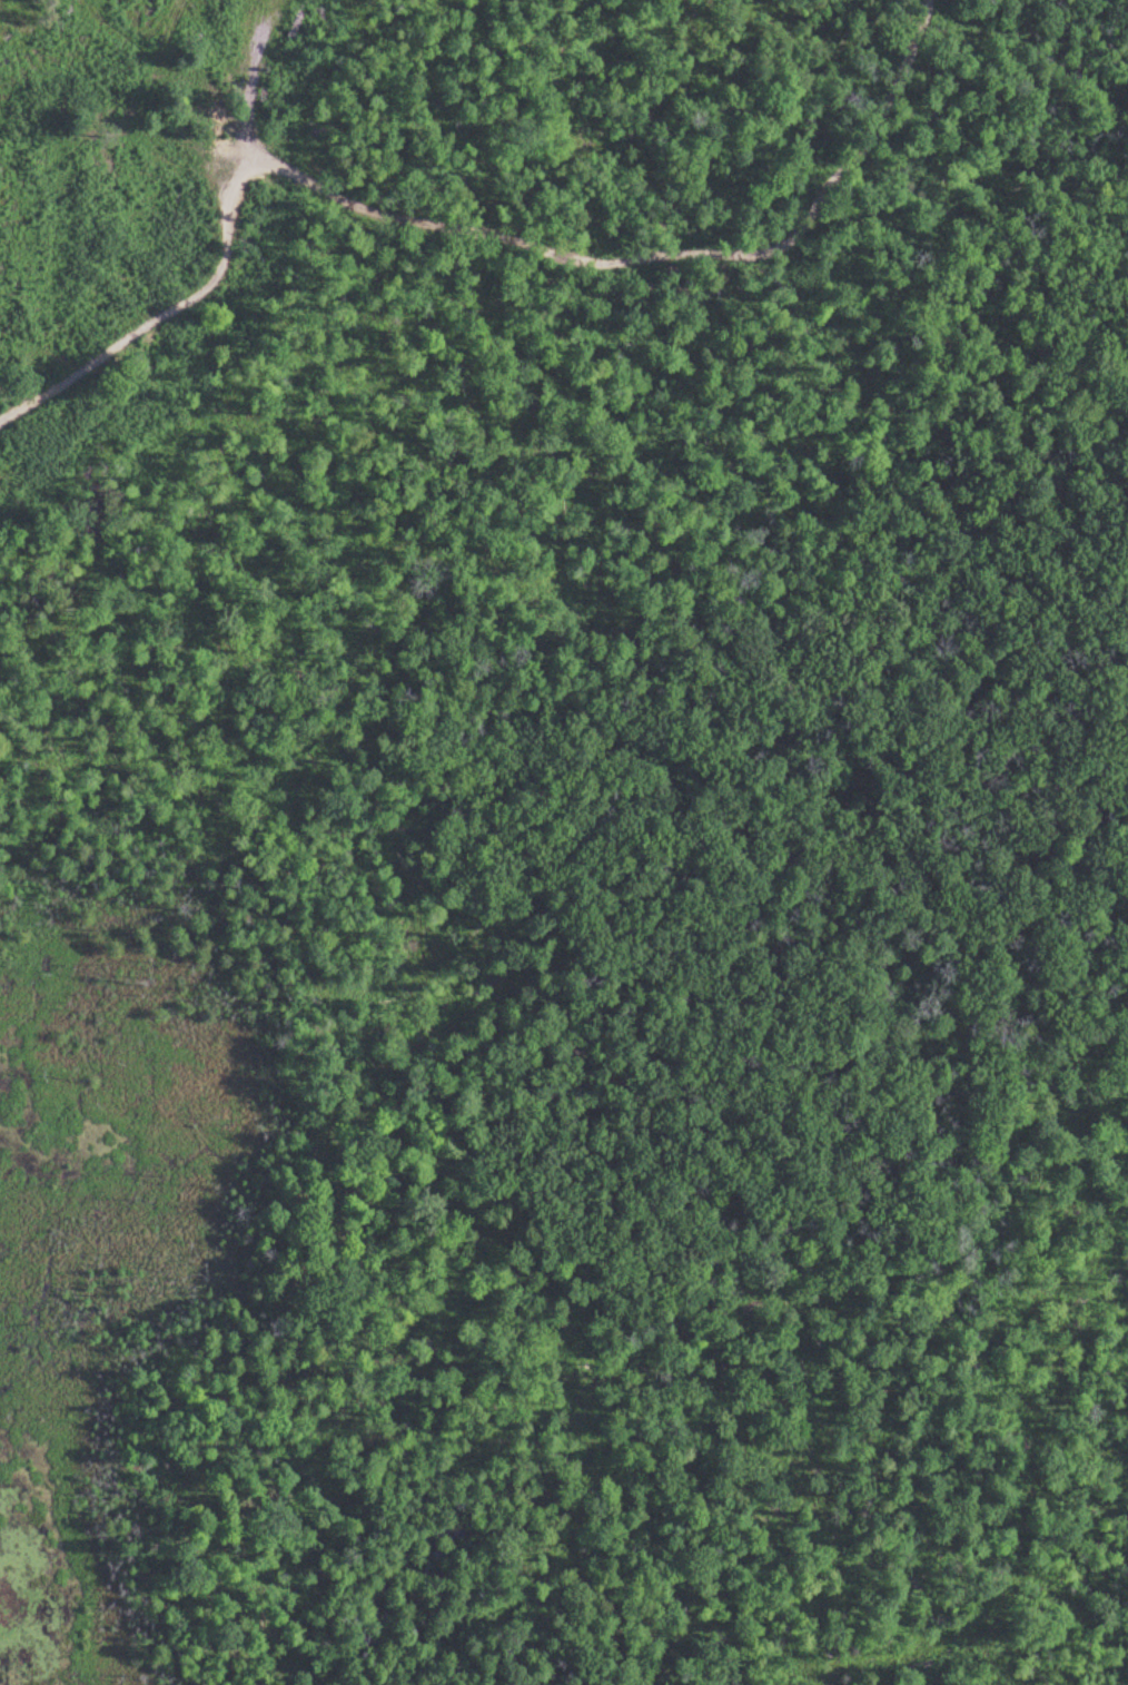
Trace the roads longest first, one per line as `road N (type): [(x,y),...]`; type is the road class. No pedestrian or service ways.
road 1 (track): [(0,552),(52,460),(227,384),(285,276),(297,162),(329,96),(322,0)]

